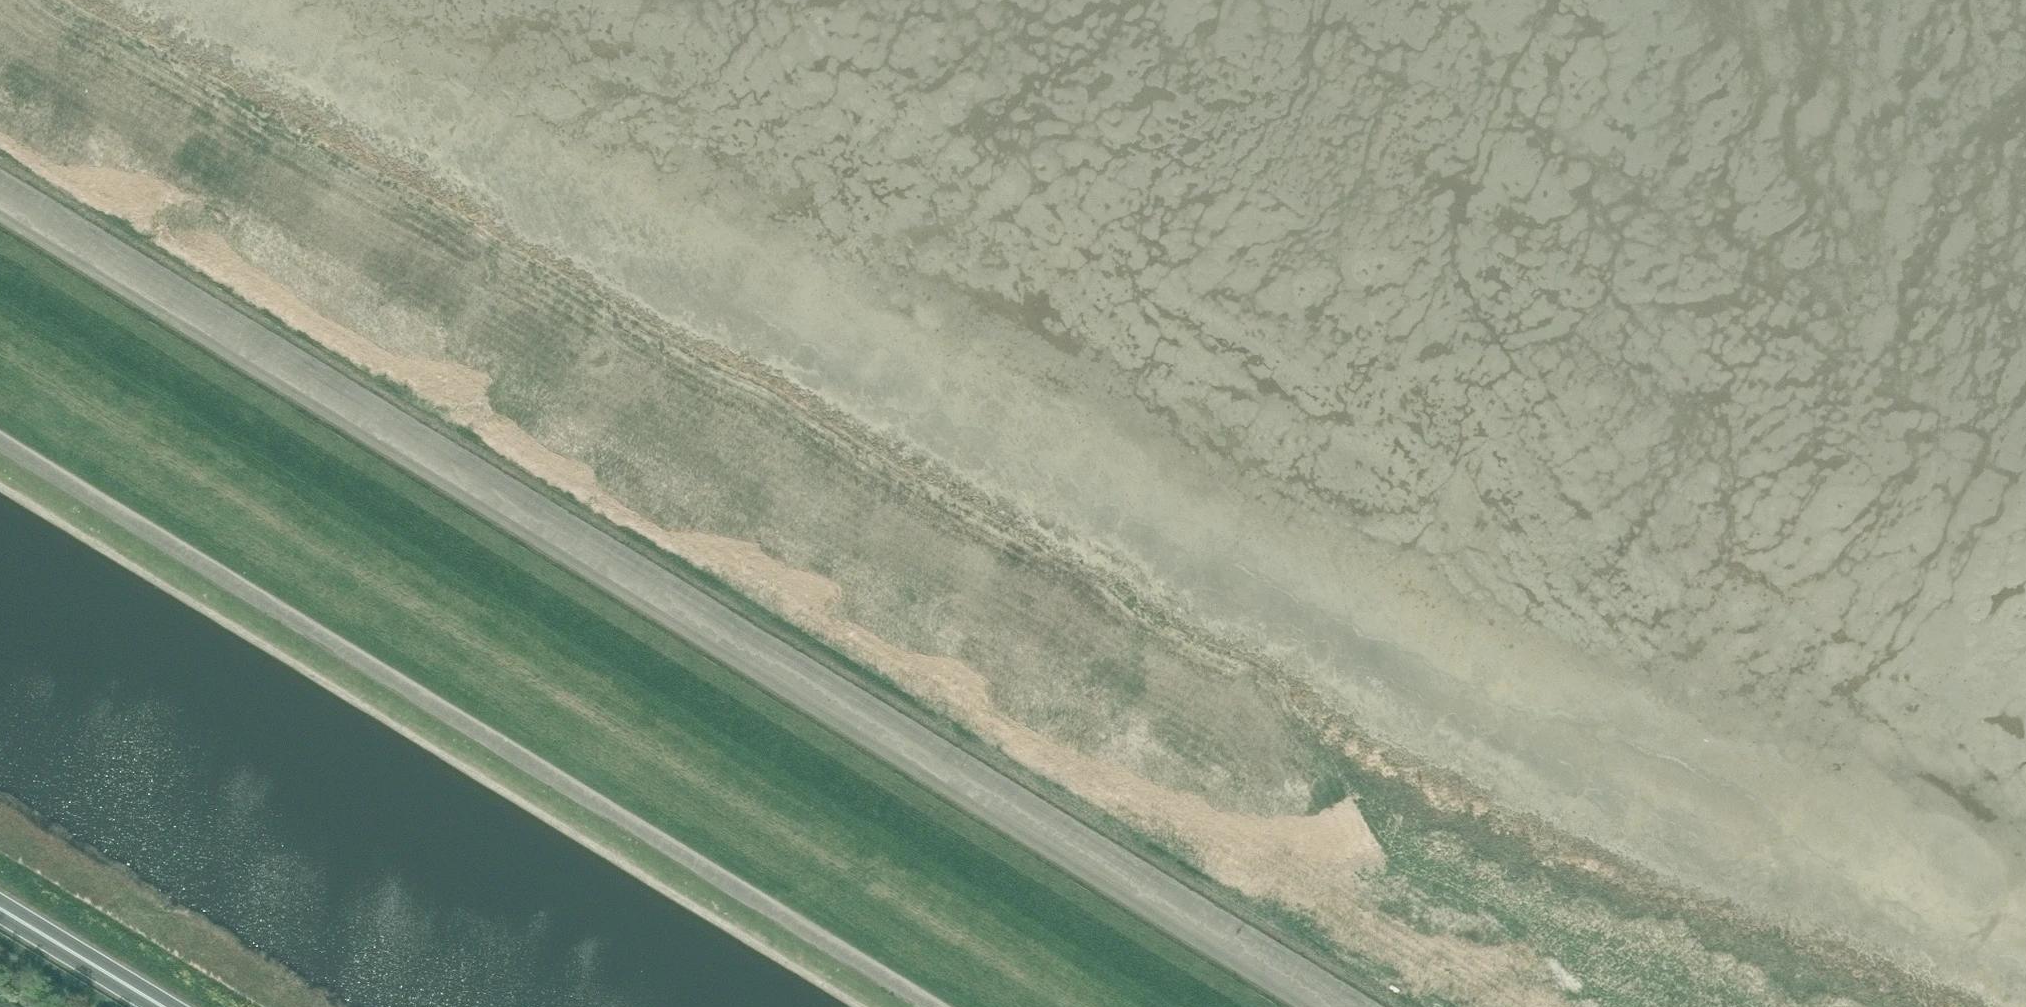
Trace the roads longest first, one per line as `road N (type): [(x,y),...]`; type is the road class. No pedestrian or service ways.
road 1 (primary): [(162,1006),(0,909)]

